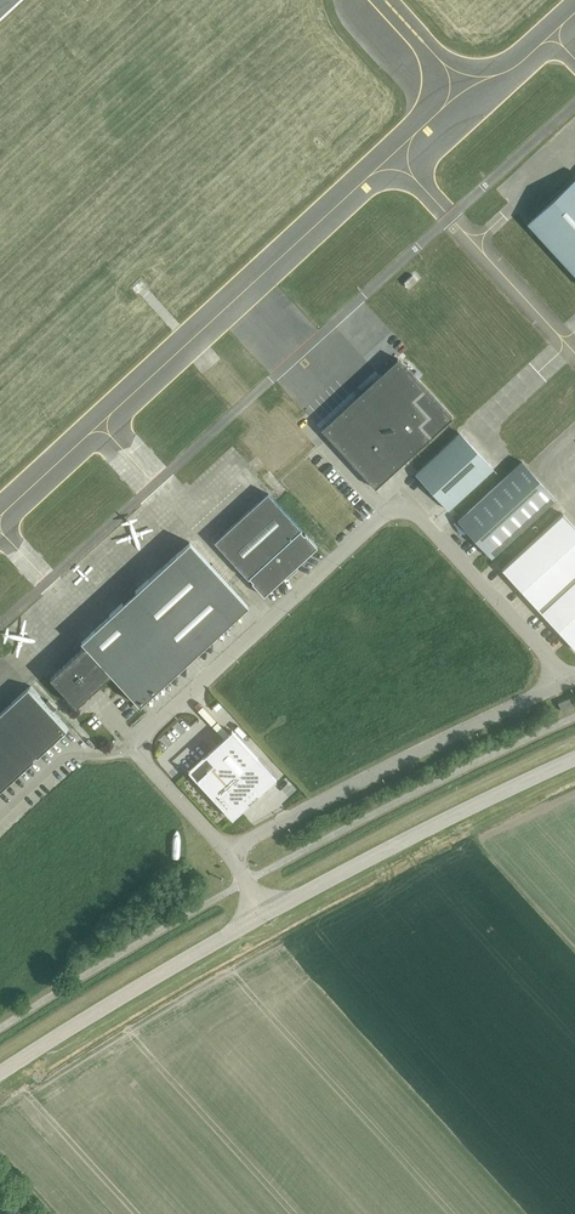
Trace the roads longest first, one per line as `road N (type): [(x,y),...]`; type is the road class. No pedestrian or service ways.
road 1 (unclassified): [(137,747),(398,506),(424,520),(570,680)]
road 2 (unclassified): [(227,852),(570,680)]
road 3 (tertiary): [(259,917),(574,759)]
road 4 (tertiary): [(0,1073),(259,917)]
road 5 (unclassified): [(0,817),(71,758),(137,747)]
road 6 (unclassified): [(227,852),(137,747)]

